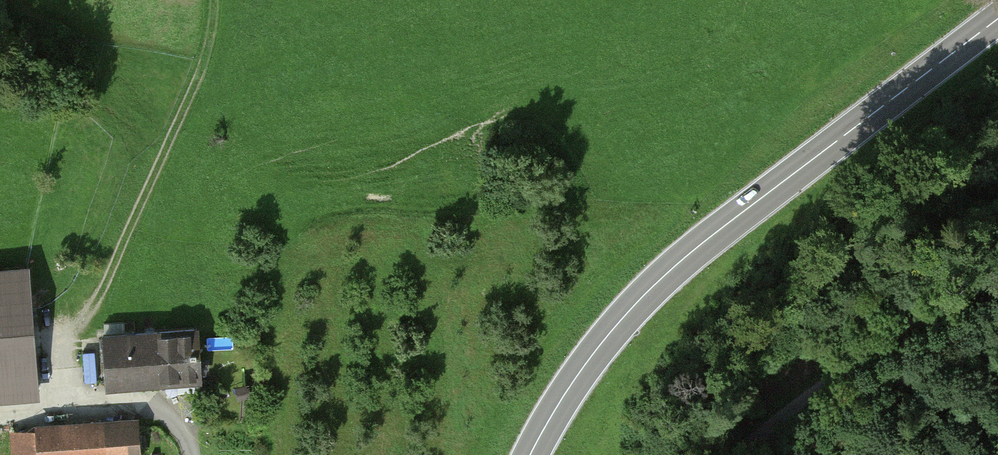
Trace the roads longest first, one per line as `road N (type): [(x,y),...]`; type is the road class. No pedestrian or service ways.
road 1 (primary): [(530,454),(596,350),(669,272),(997,19)]
road 2 (track): [(66,408),(62,335),(97,300),(201,72),(214,0)]
road 3 (track): [(997,277),(840,375),(740,454)]
road 4 (track): [(192,454),(184,430),(151,404),(0,413)]

